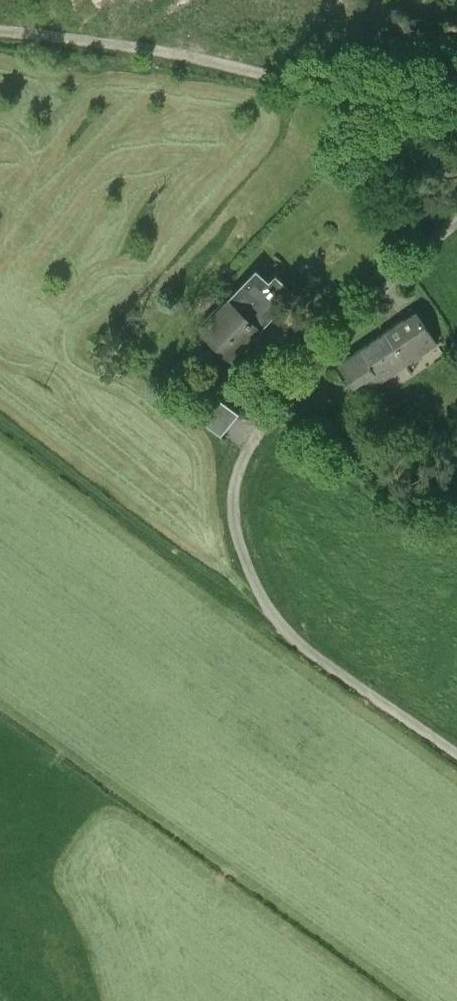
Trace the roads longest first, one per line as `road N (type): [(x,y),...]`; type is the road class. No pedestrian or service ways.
road 1 (unclassified): [(456,754),(286,635),(246,563),(231,502),(254,437),(356,321),(456,224)]
road 2 (residential): [(456,134),(236,70),(0,35)]
road 3 (track): [(266,608),(0,416)]

